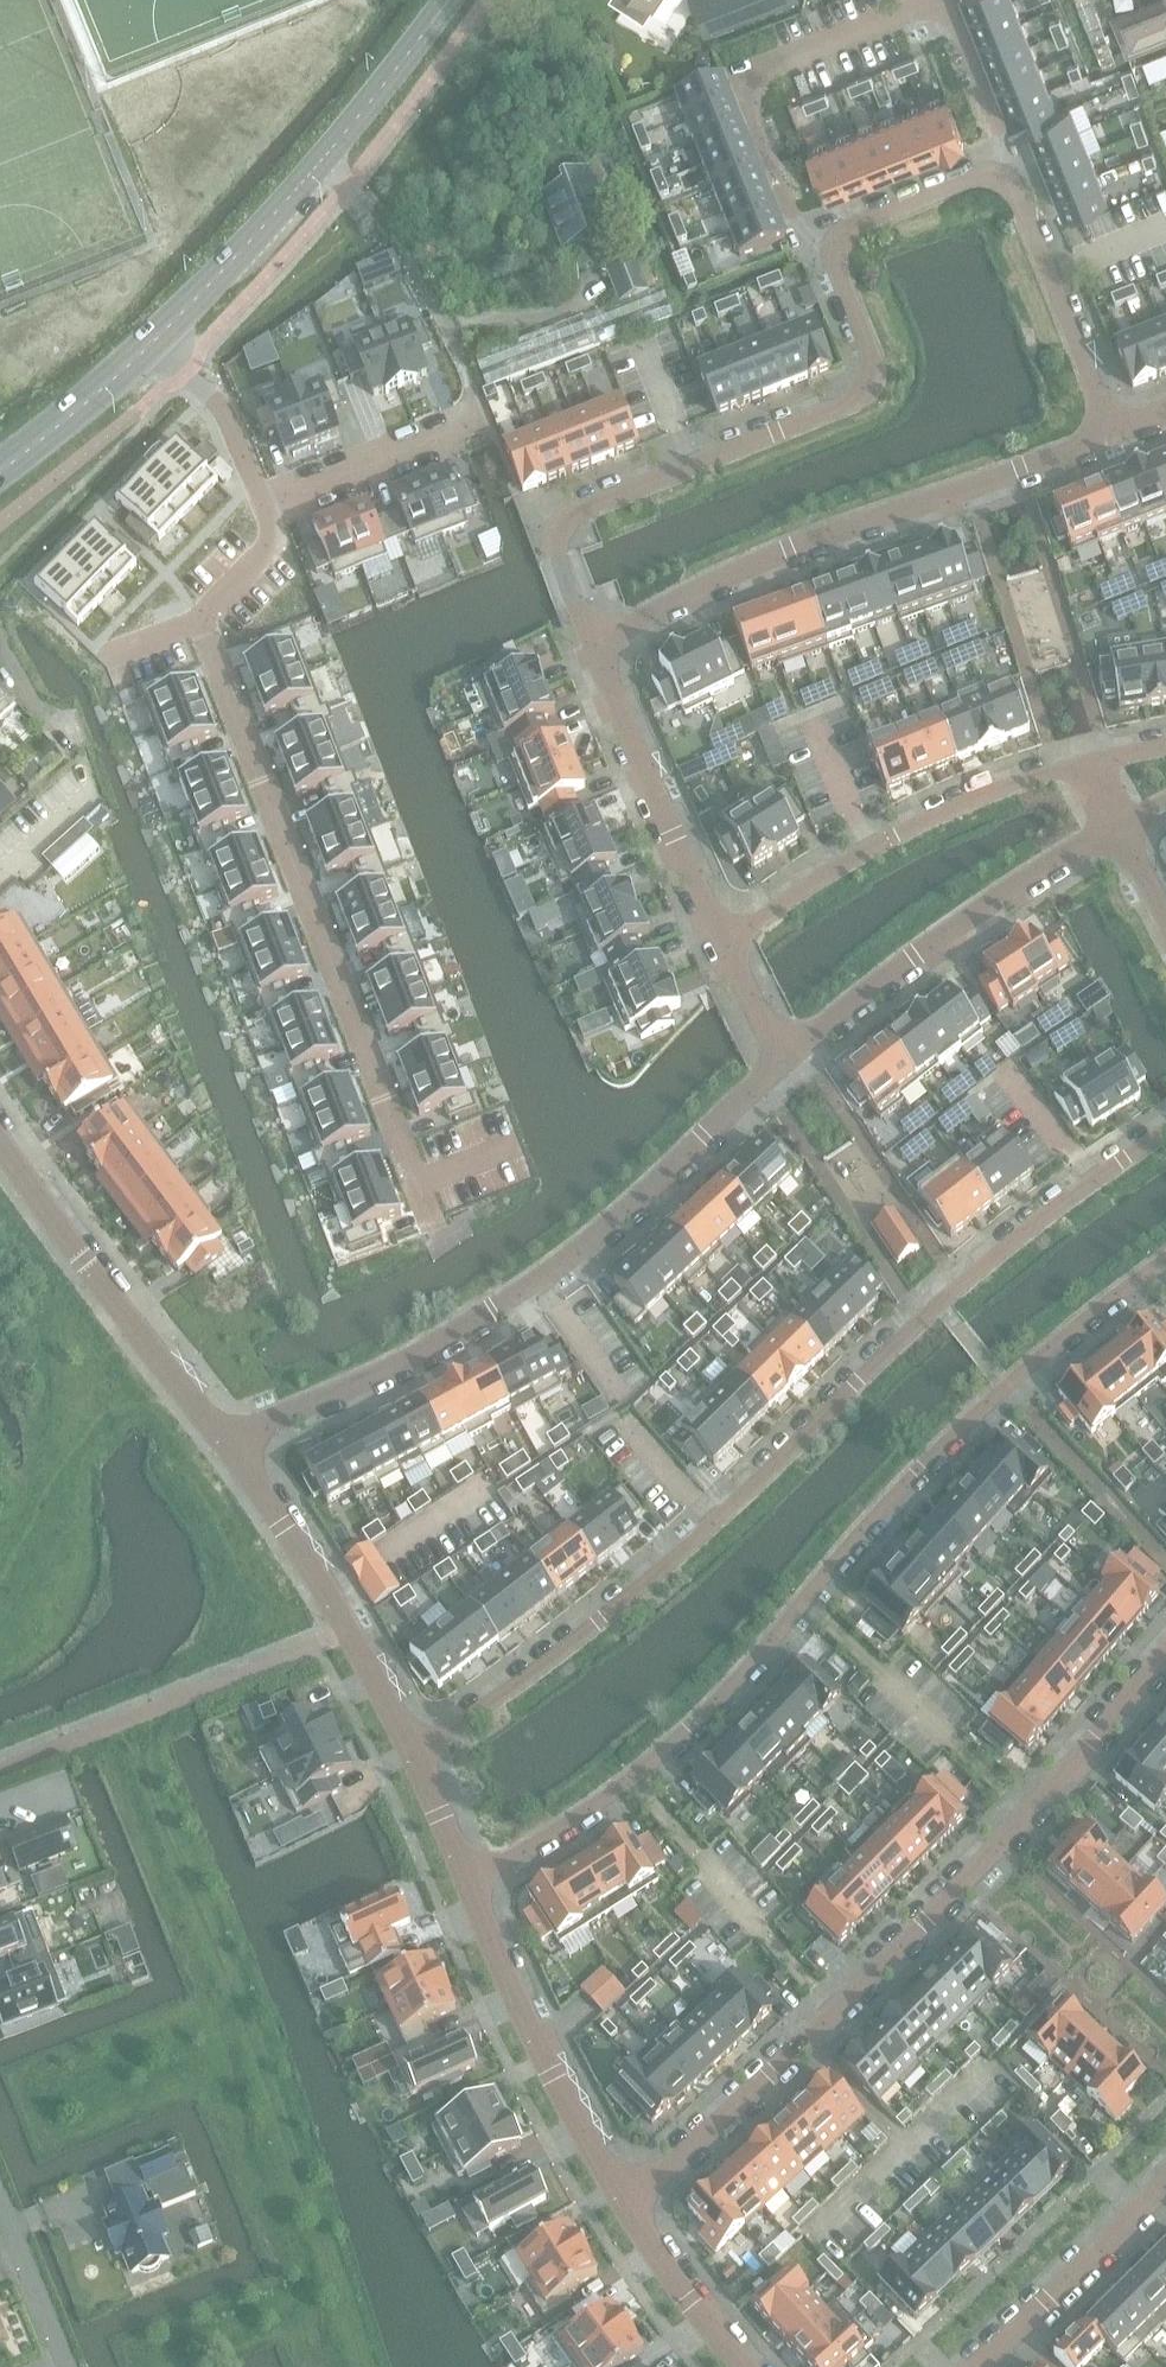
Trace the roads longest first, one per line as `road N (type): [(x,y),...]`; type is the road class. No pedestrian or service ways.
road 1 (residential): [(264,510),(260,541),(200,606),(433,1209)]
road 2 (residential): [(624,2203),(836,2006),(1165,1664)]
road 3 (residential): [(469,1881),(637,1777),(920,1469),(1007,1391)]
road 4 (residential): [(939,1306),(599,1621),(414,1753)]
road 5 (residential): [(226,1444),(376,1375),(538,1277),(620,1213),(780,1061)]
road 6 (residential): [(593,640),(560,561),(556,537),(565,519),(863,391),(873,360),(838,243)]
road 7 (residential): [(593,640),(703,583),(1110,430)]
road 8 (tertiary): [(143,348),(339,140),(443,0)]
road 9 (residential): [(1086,762),(1022,779),(869,846),(723,942)]
road 10 (residential): [(838,243),(804,230),(754,116),(753,95),(760,73),(779,58),(925,0)]
road 11 (residential): [(802,1044),(916,956),(1118,826)]
road 12 (residential): [(0,1141),(226,1444)]
road 13 (residential): [(226,1444),(304,1558),(414,1753)]
road 14 (residential): [(469,1881),(552,2075),(624,2203)]
road 15 (residential): [(723,942),(593,640)]
road 16 (residential): [(939,1306),(901,1289),(778,1106),(780,1061)]
road 17 (residential): [(962,1287),(802,1044)]
road 18 (residential): [(1000,181),(1019,200),(1110,430)]
road 19 (residential): [(979,2366),(1165,2181)]
road 20 (residential): [(1165,1135),(1033,1225),(962,1287)]
road 21 (residential): [(1165,1560),(1007,1391)]
road 22 (residential): [(473,423),(264,510)]
road 23 (residential): [(1007,1391),(1165,1260)]
road 24 (residential): [(624,2203),(738,2366)]
road 25 (residential): [(944,0),(1007,149),(1000,181)]
road 26 (tertiary): [(0,465),(143,348)]
road 27 (residential): [(838,243),(848,228),(977,179),(1000,181)]
road 28 (residential): [(65,2366),(0,2204)]
road 29 (residential): [(264,510),(230,431),(182,373)]
road 30 (residential): [(414,1753),(469,1881)]
road 31 (residential): [(780,1061),(723,942)]

